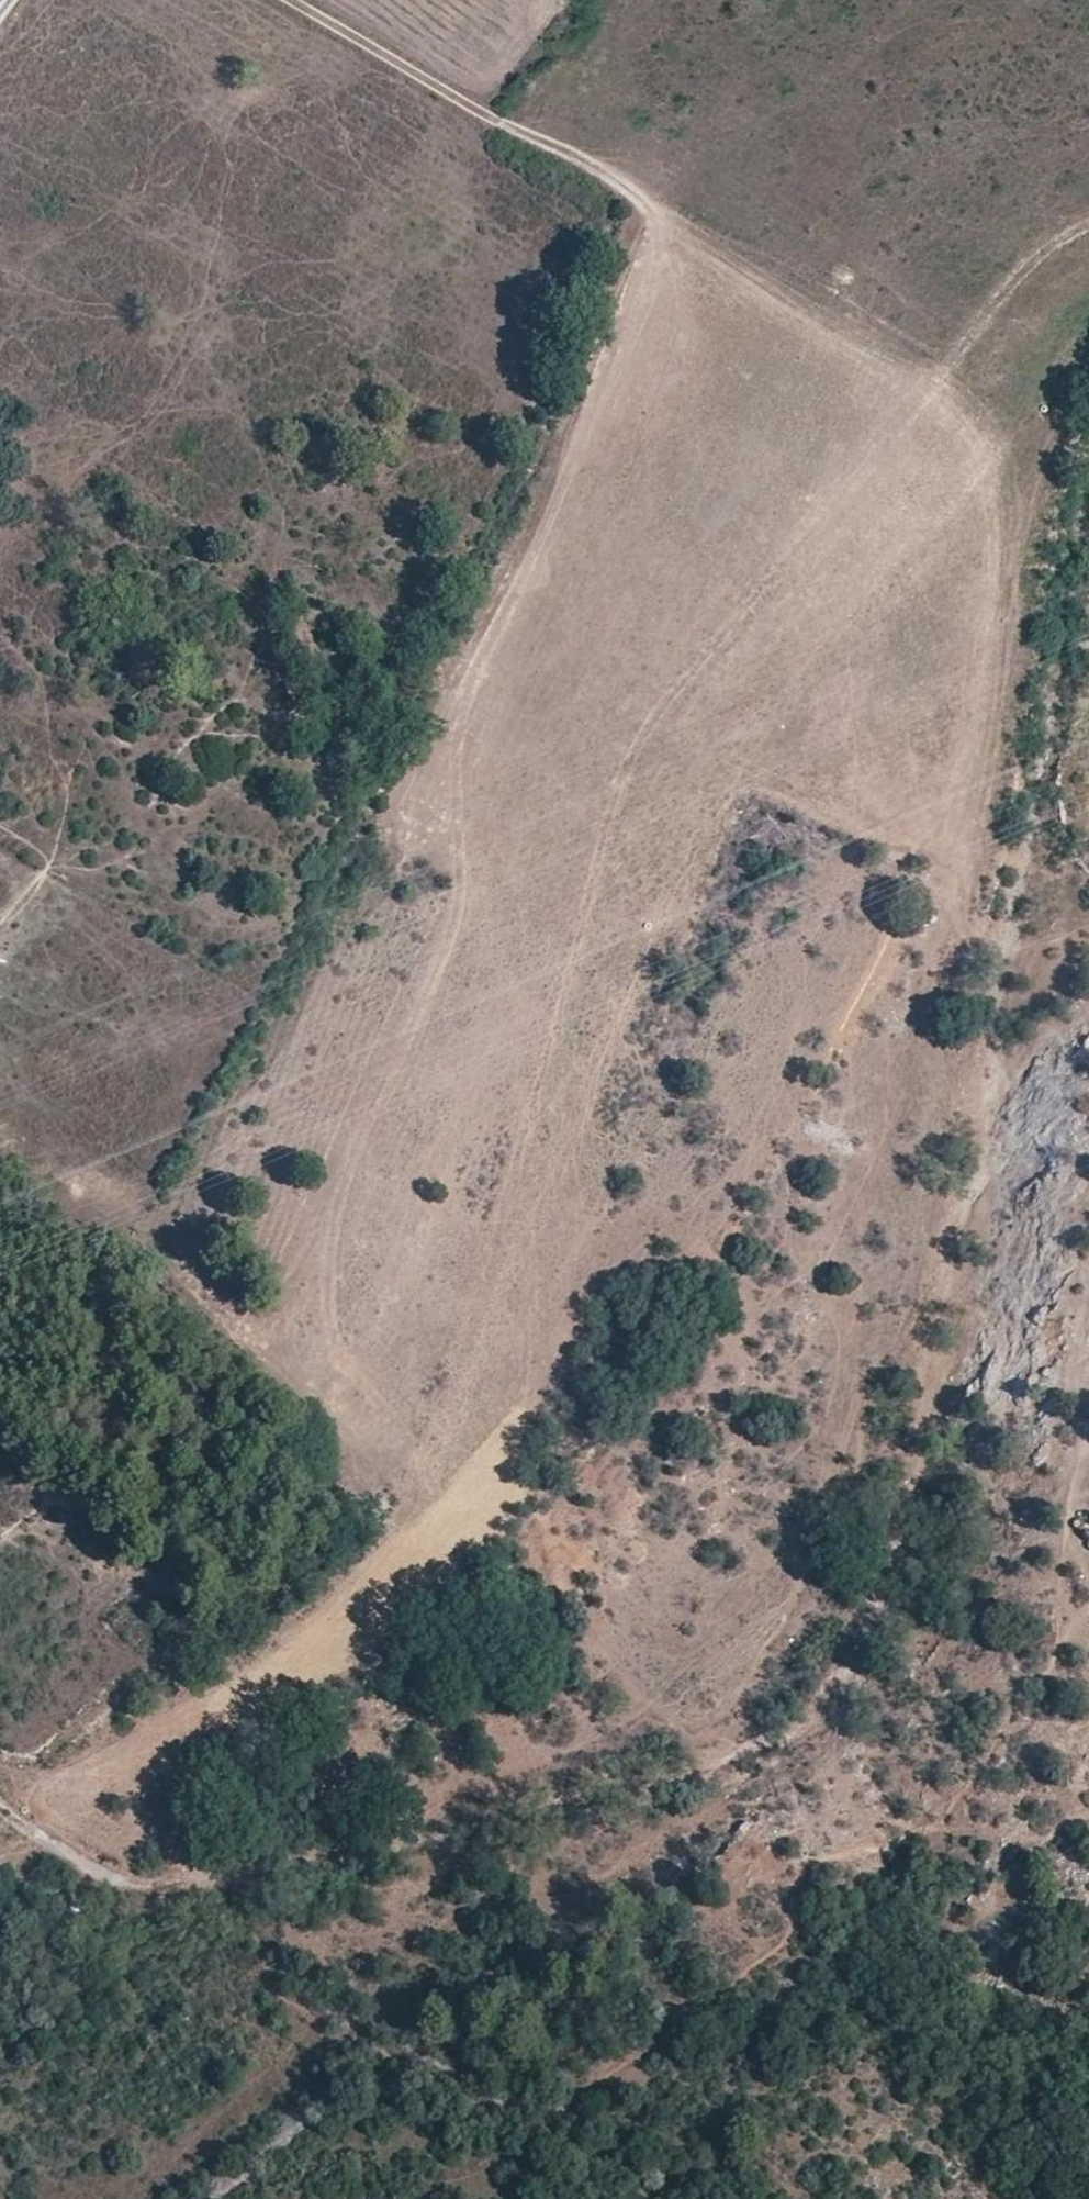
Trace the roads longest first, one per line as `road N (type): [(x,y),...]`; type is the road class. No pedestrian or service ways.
road 1 (track): [(686,229),(285,0)]
road 2 (unclassified): [(213,1881),(120,1882),(0,1806)]

